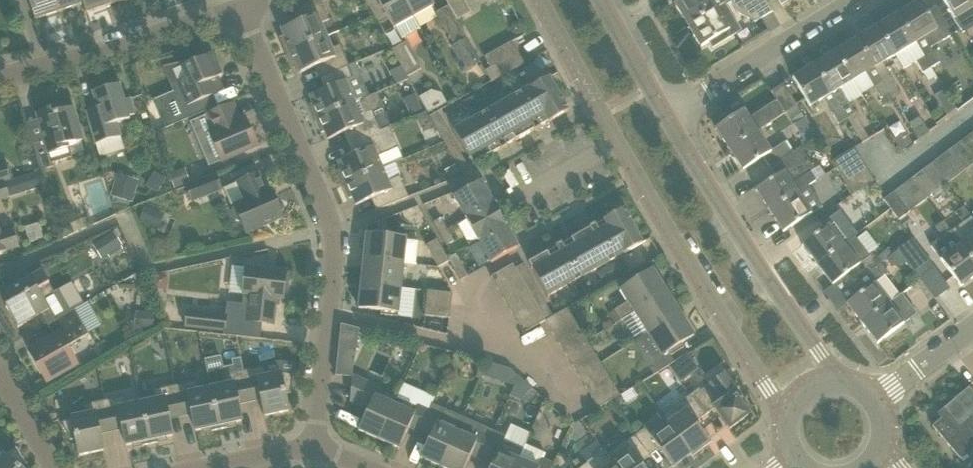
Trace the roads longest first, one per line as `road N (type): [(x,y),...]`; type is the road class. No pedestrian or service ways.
road 1 (residential): [(313,448),(333,232),(239,9)]
road 2 (residential): [(625,159),(786,419)]
road 3 (residential): [(835,378),(672,127)]
road 4 (residential): [(672,127),(866,0)]
road 5 (residential): [(41,66),(239,9)]
road 6 (residential): [(533,0),(625,159)]
road 7 (residential): [(672,127),(602,0)]

